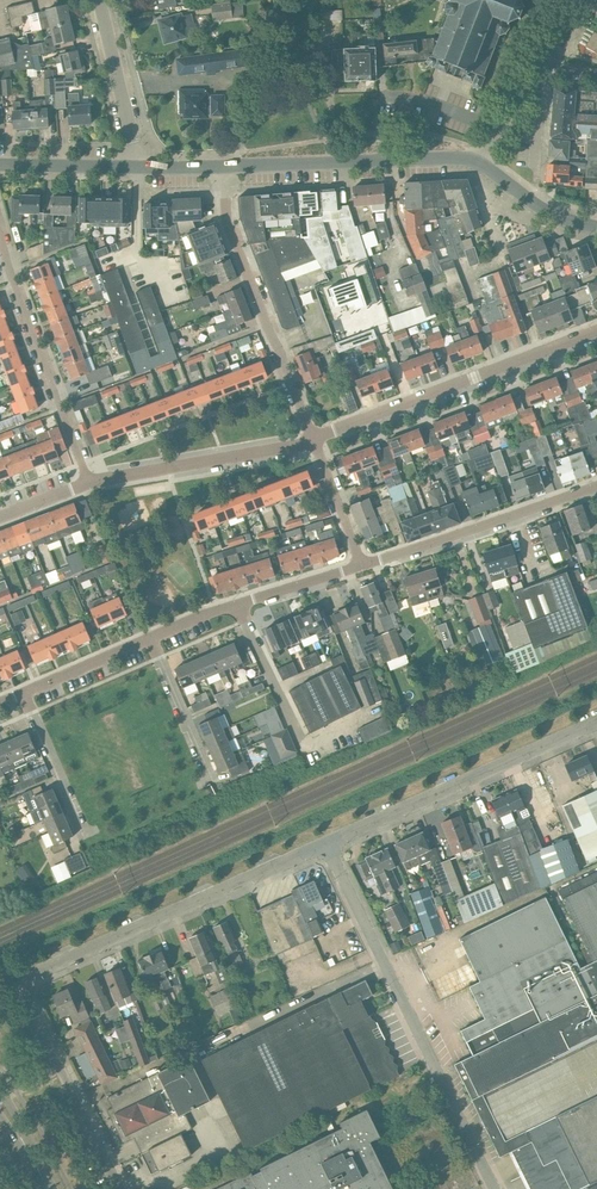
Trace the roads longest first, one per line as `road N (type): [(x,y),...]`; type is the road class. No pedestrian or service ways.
road 1 (unclassified): [(119,1188),(27,999),(28,982),(327,843)]
road 2 (unclassified): [(494,1188),(327,843)]
road 3 (residential): [(315,441),(596,333)]
road 4 (unclassified): [(327,843),(596,722)]
road 5 (residential): [(315,441),(226,217),(225,165)]
road 6 (residential): [(0,218),(92,482)]
road 7 (tertiary): [(482,163),(457,157),(225,165)]
road 8 (residential): [(360,565),(596,487)]
road 9 (residential): [(92,482),(315,441)]
road 10 (residential): [(149,638),(360,565)]
road 11 (residential): [(138,167),(99,0)]
road 12 (residential): [(87,835),(24,692)]
road 13 (residential): [(211,779),(149,638)]
road 14 (tertiary): [(138,167),(0,167)]
road 15 (residential): [(24,692),(149,638)]
road 16 (residential): [(360,565),(315,441)]
road 17 (tertiary): [(596,225),(529,201),(482,163)]

